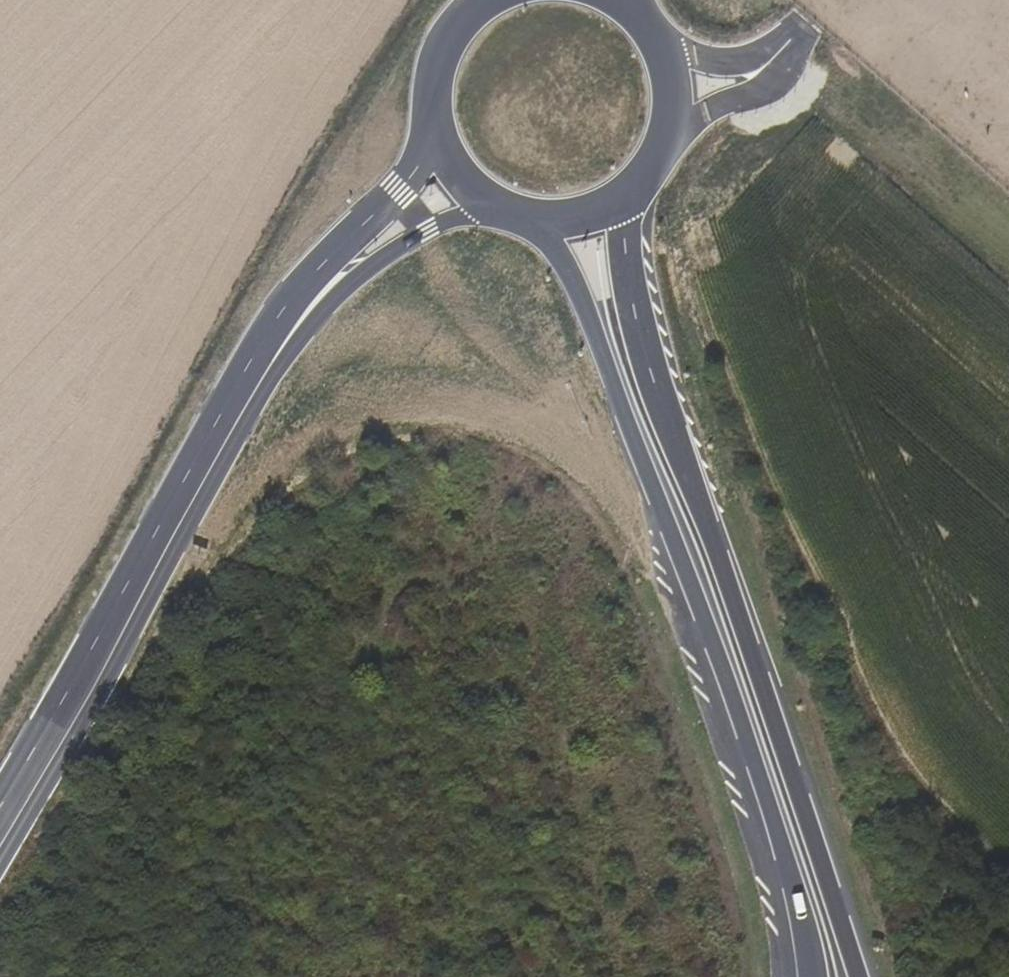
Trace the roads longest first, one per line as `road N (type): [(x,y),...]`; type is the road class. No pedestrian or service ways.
road 1 (secondary): [(0,838),(287,353),(386,253),(487,204)]
road 2 (trunk): [(862,976),(646,357),(623,201)]
road 3 (trunk): [(544,223),(613,377),(801,891),(813,976)]
road 4 (secondary): [(436,139),(304,281),(268,334),(0,791)]
road 5 (secondary): [(623,201),(665,151),(674,117),(674,82),(644,20)]
road 6 (secondary): [(484,0),(442,48),(430,109),(436,139)]

